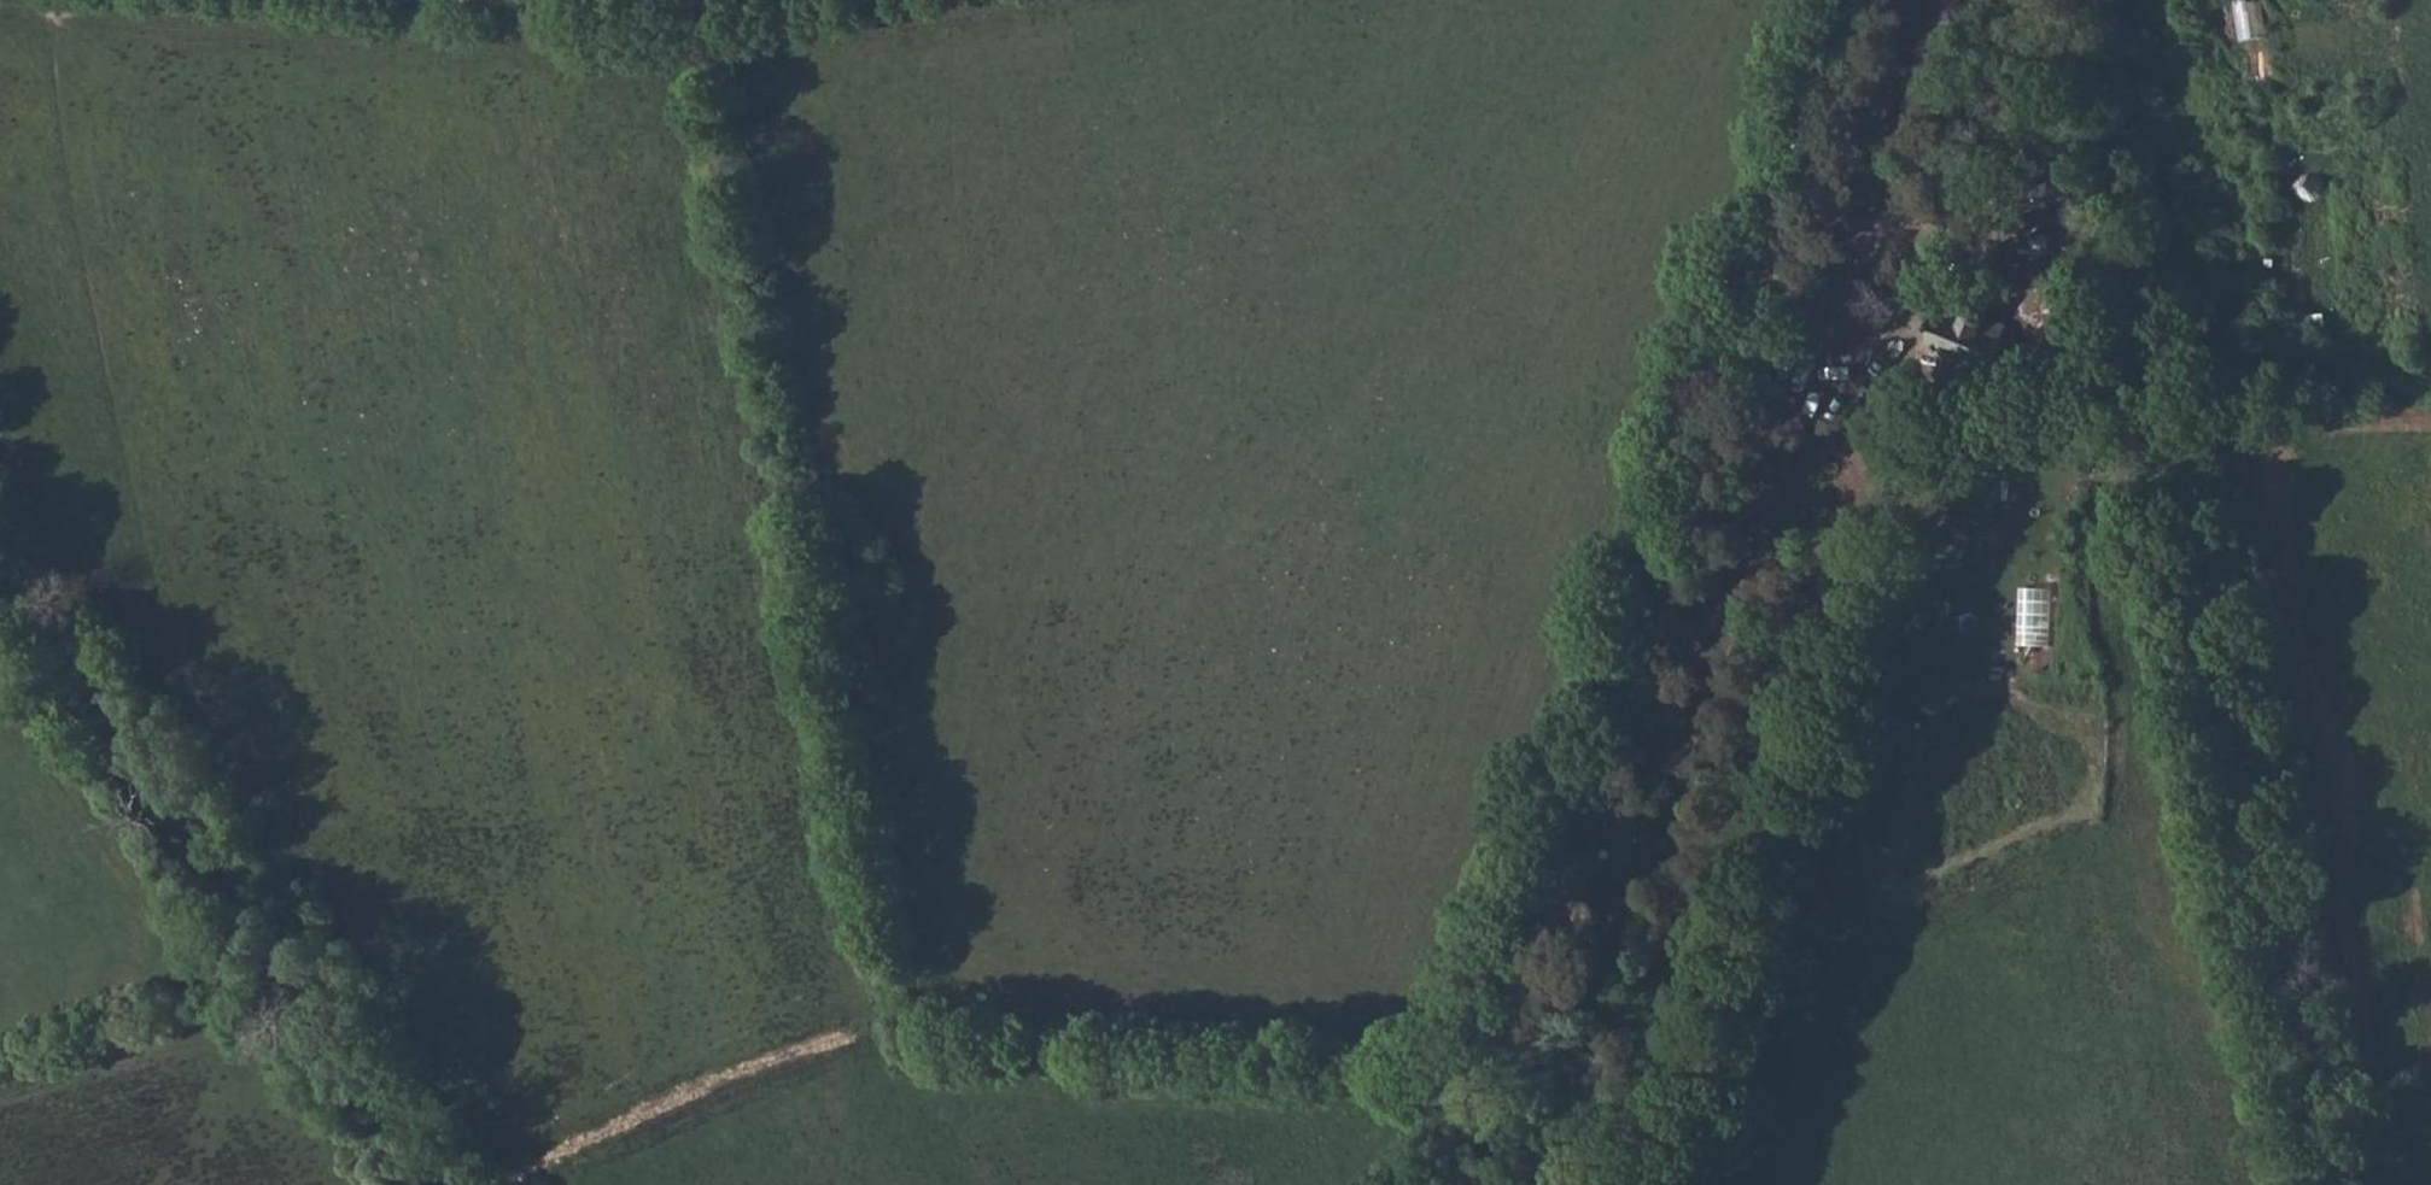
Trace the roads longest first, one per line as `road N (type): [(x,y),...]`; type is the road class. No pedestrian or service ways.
road 1 (track): [(0,566),(437,1184)]

